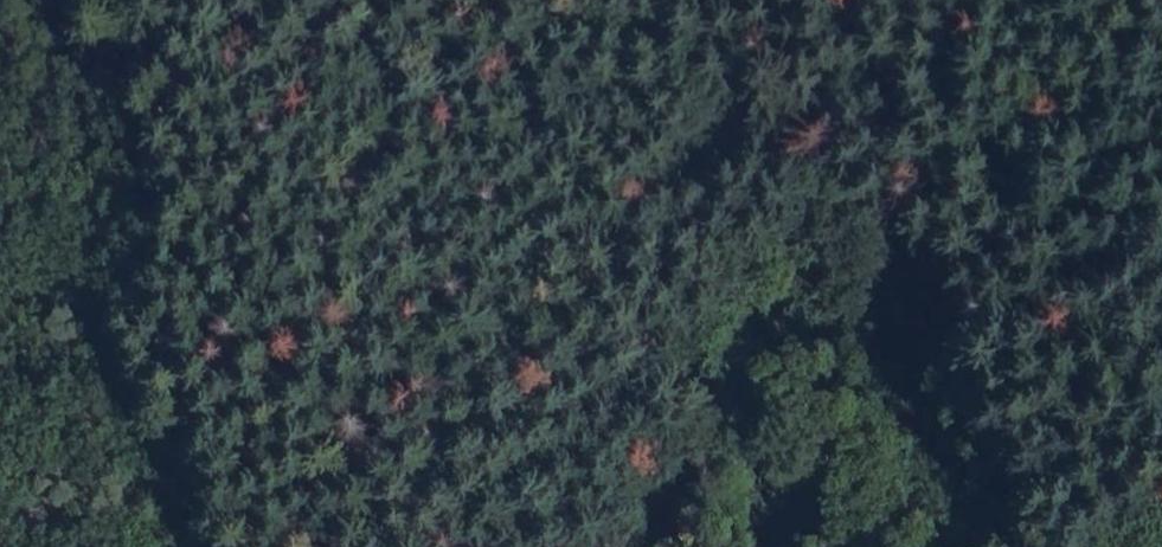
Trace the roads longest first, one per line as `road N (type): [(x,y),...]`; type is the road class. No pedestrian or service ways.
road 1 (track): [(1161,368),(1031,303),(865,147),(733,88),(659,0)]
road 2 (track): [(87,0),(117,59),(133,329),(202,455),(235,546)]

